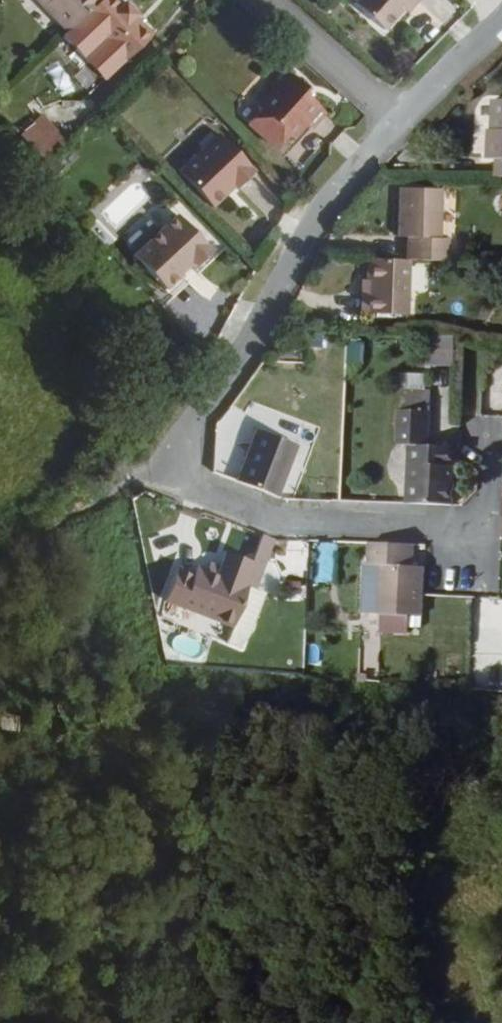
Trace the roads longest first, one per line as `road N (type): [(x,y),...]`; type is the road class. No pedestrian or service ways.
road 1 (residential): [(402,122),(323,212),(173,478)]
road 2 (residential): [(173,478),(270,516),(476,522)]
road 3 (track): [(0,555),(129,483),(173,478)]
road 4 (residential): [(271,0),(402,122)]
road 5 (residential): [(501,28),(402,122)]

